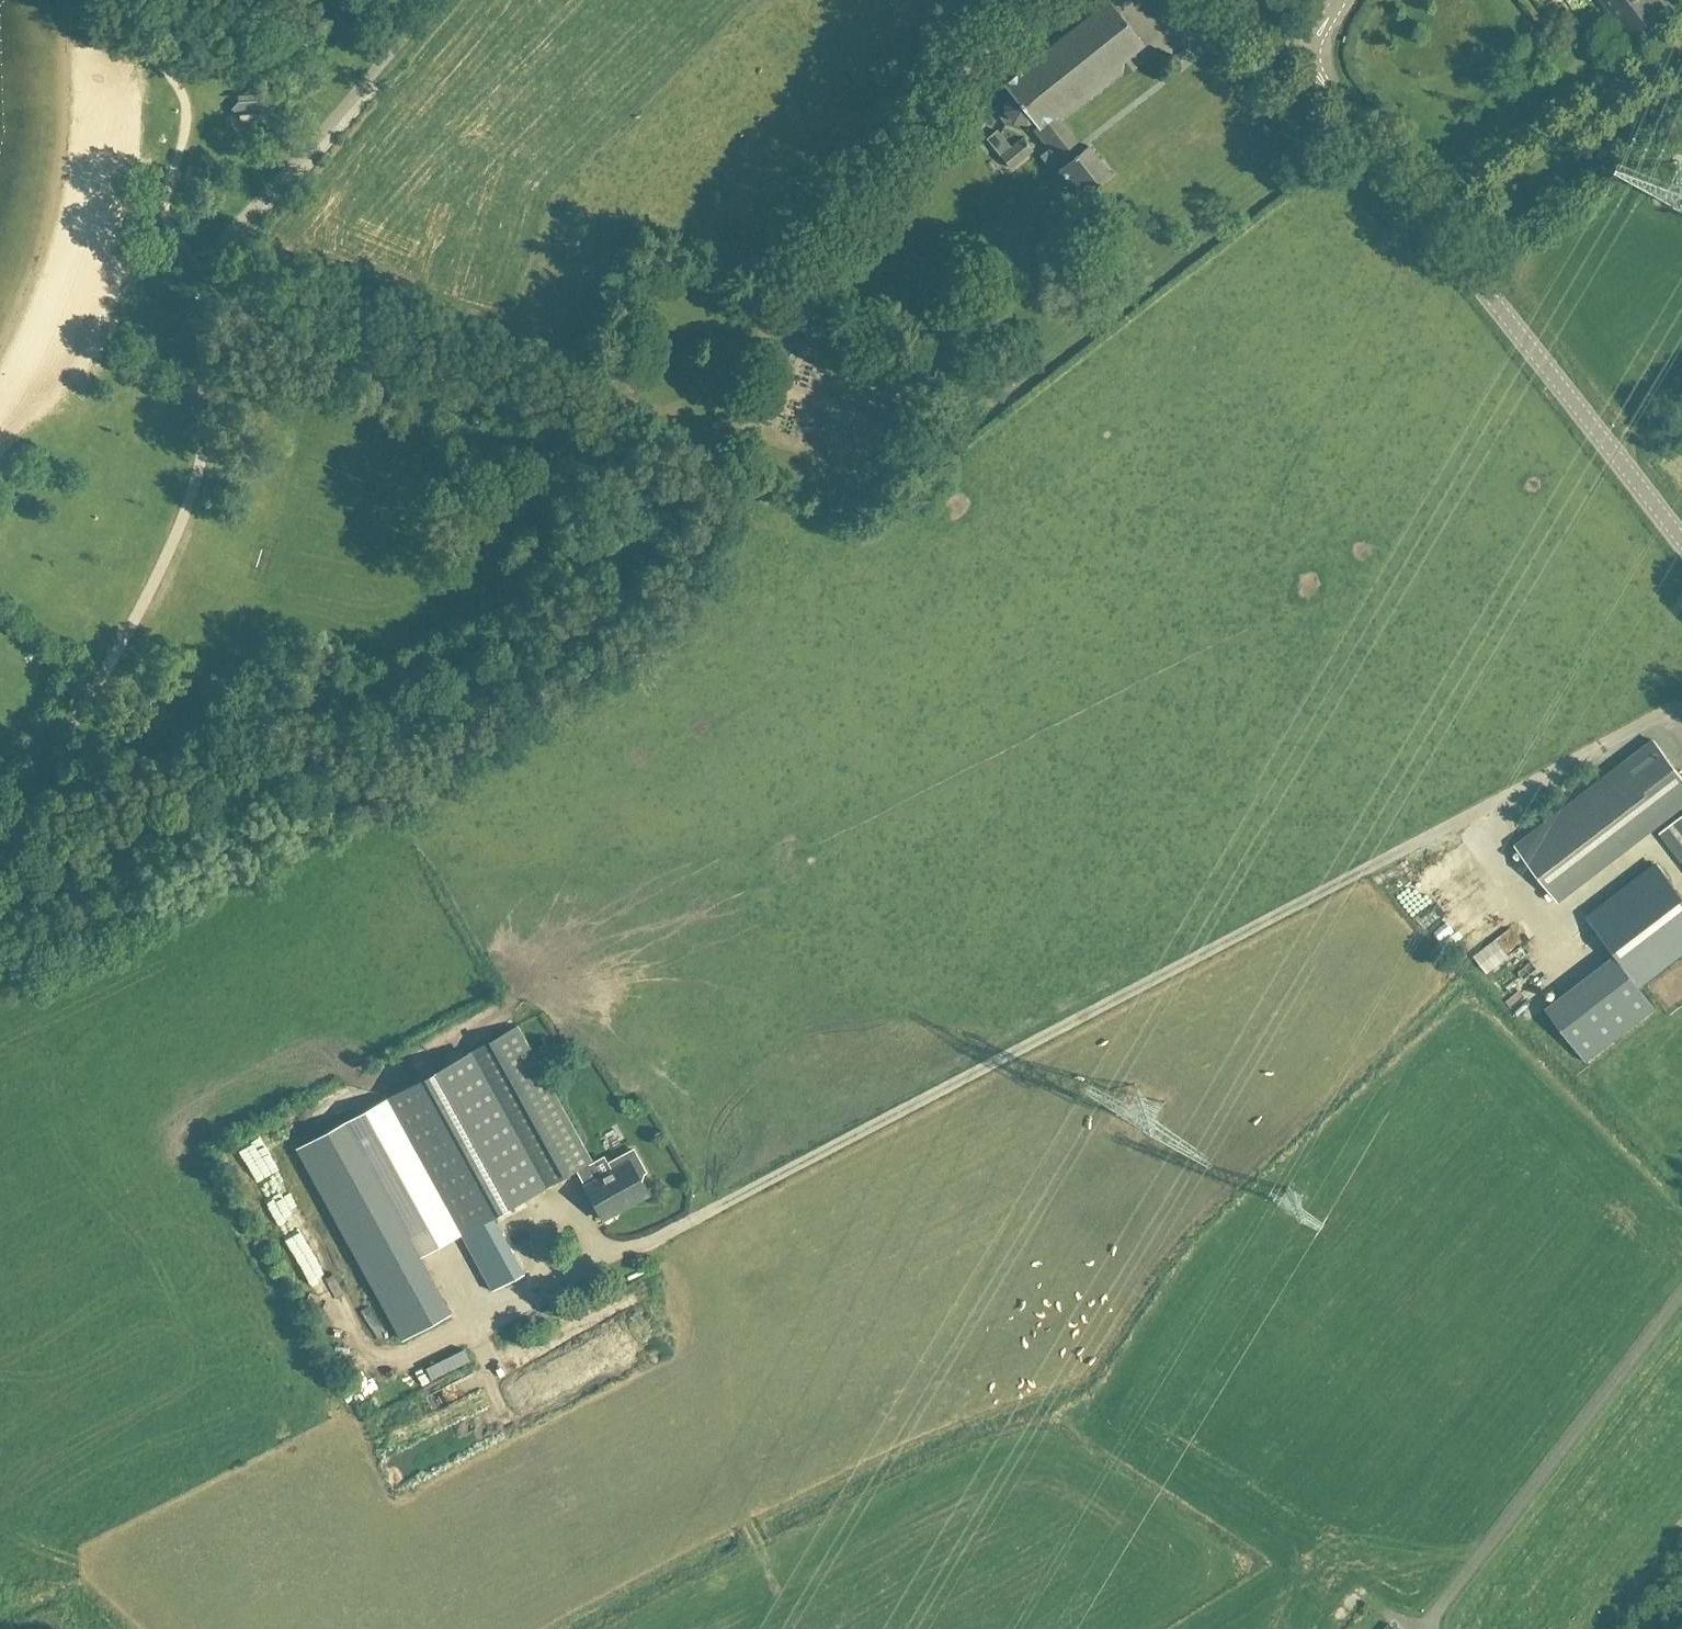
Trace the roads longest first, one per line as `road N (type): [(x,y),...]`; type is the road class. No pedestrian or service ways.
road 1 (tertiary): [(1681,542),(1306,55)]

